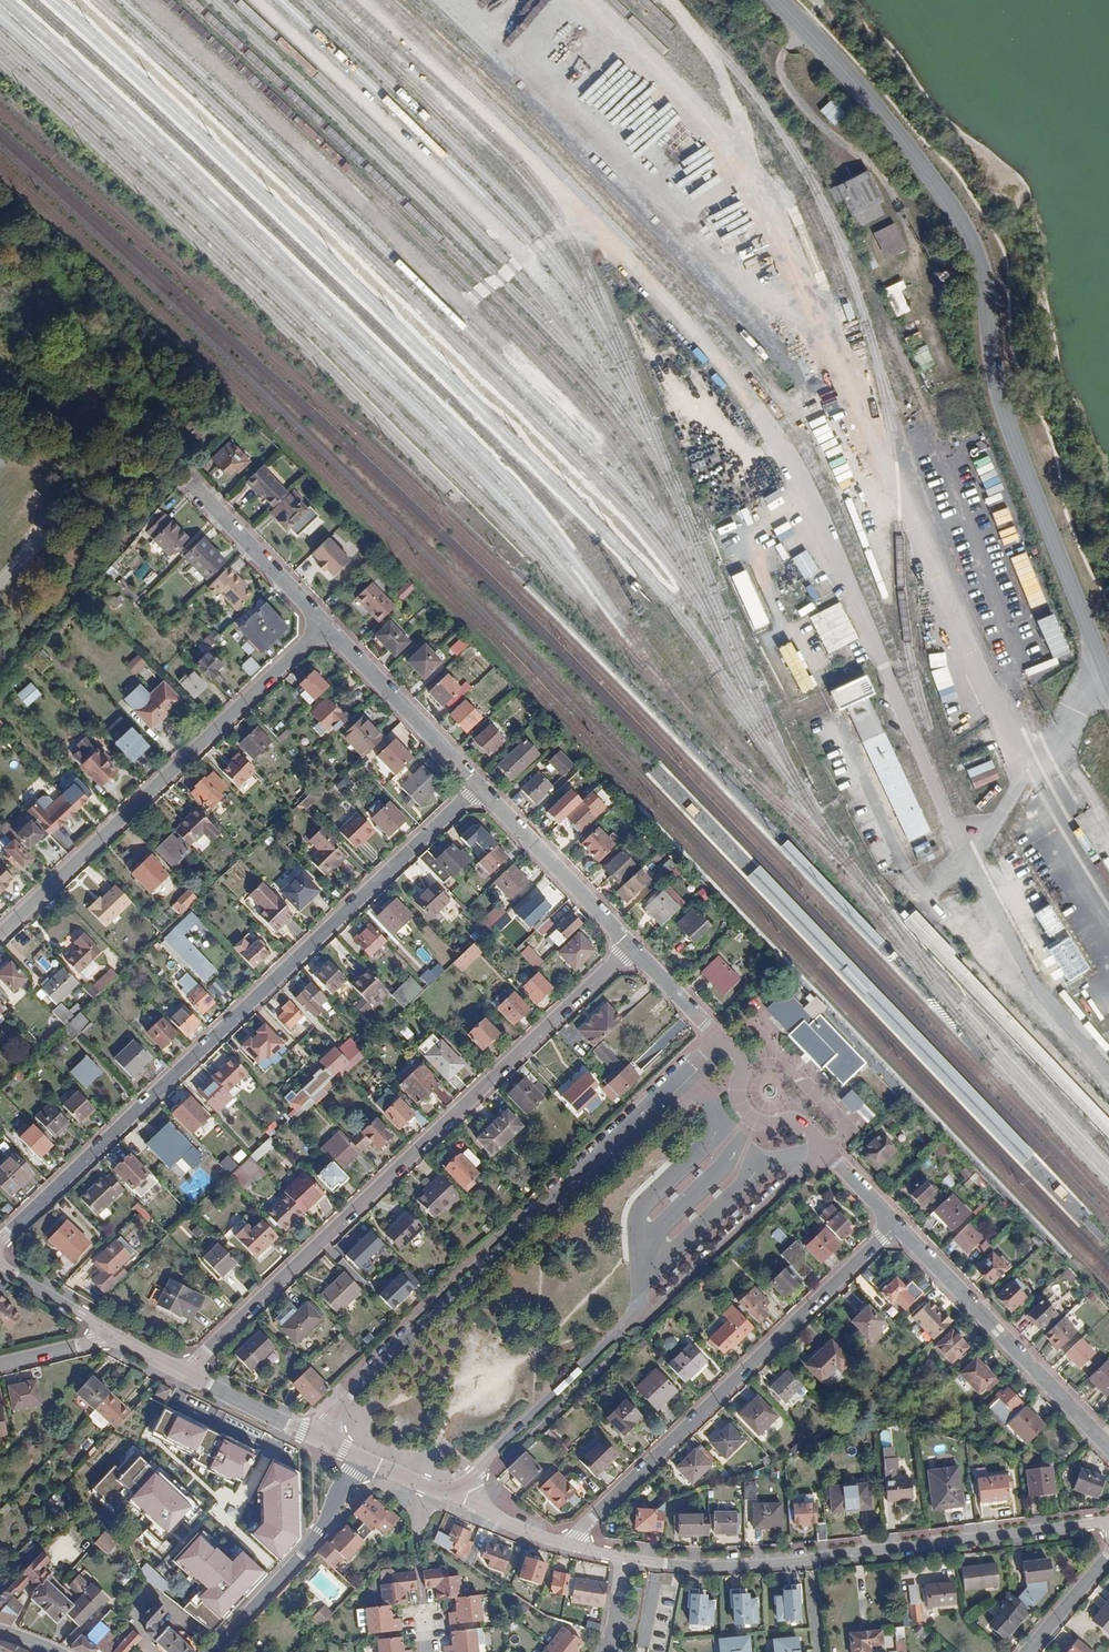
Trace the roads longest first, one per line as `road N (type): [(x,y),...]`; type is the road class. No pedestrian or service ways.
road 1 (unclassified): [(1108,676),(994,375),(980,258),(852,79),(772,0)]
road 2 (residential): [(478,786),(0,1240)]
road 3 (residential): [(632,947),(183,1372)]
road 4 (residential): [(318,1437),(351,1396),(719,1038)]
road 5 (residential): [(826,1151),(673,1294),(628,1323),(459,1497)]
road 6 (residential): [(1108,1521),(797,1562),(692,1566),(622,1557)]
road 7 (residential): [(896,1225),(567,1544)]
road 8 (residential): [(324,625),(0,935)]
road 9 (residential): [(896,1225),(1108,1448)]
road 10 (residential): [(211,1651),(283,1576),(354,1457)]
road 11 (residential): [(324,625),(478,786)]
road 12 (residential): [(478,786),(632,947)]
road 13 (residential): [(193,486),(324,625)]
road 14 (residential): [(719,1038),(742,1063),(738,1094),(749,1119),(799,1122),(826,1151)]
road 15 (residential): [(318,1437),(183,1372)]
road 16 (residential): [(119,1336),(0,1263)]
road 17 (residential): [(1026,1651),(1108,1554)]
road 18 (residential): [(632,947),(719,1038)]
road 19 (residential): [(0,1364),(119,1336)]

